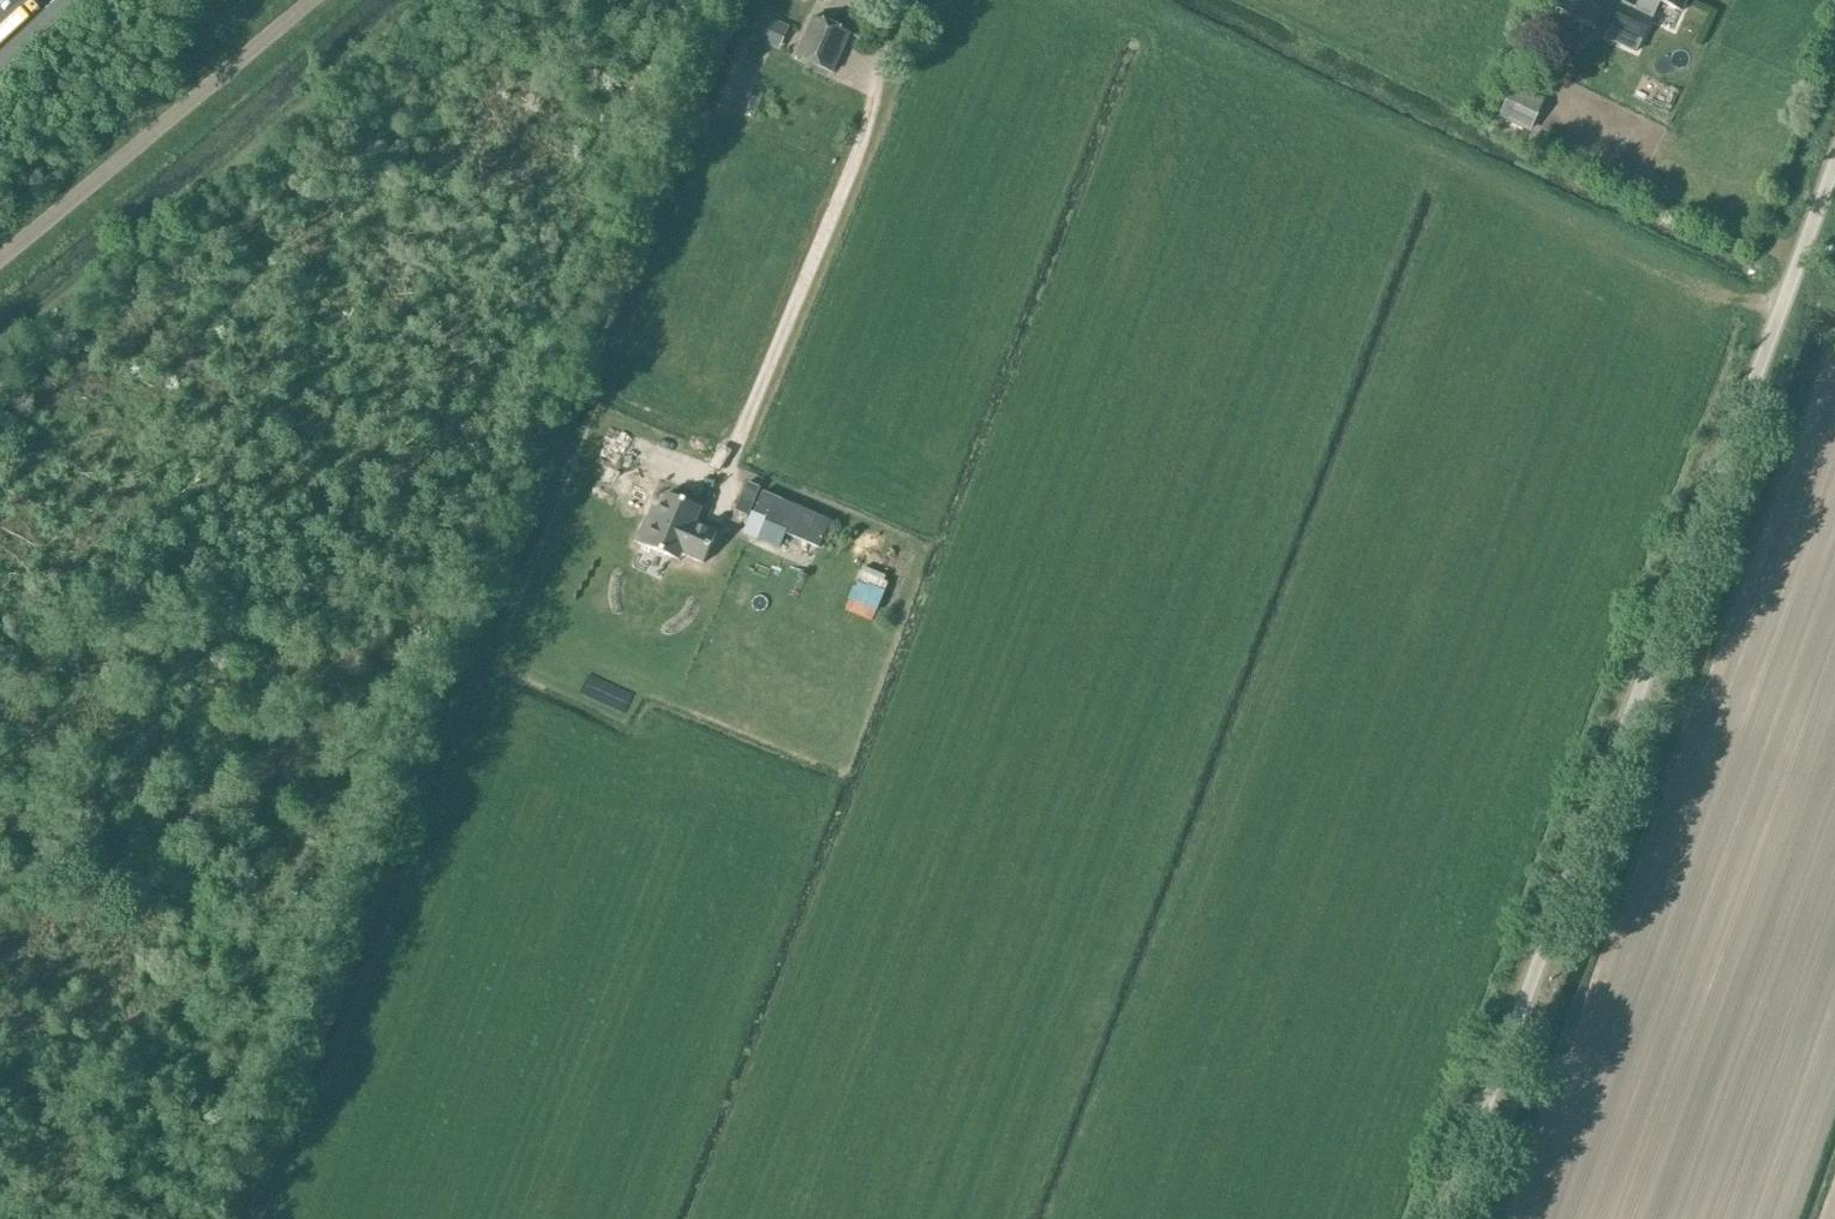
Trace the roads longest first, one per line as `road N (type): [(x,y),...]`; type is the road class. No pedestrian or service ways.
road 1 (unclassified): [(1438,1218),(1834,167)]
road 2 (unclassified): [(0,246),(290,0)]

